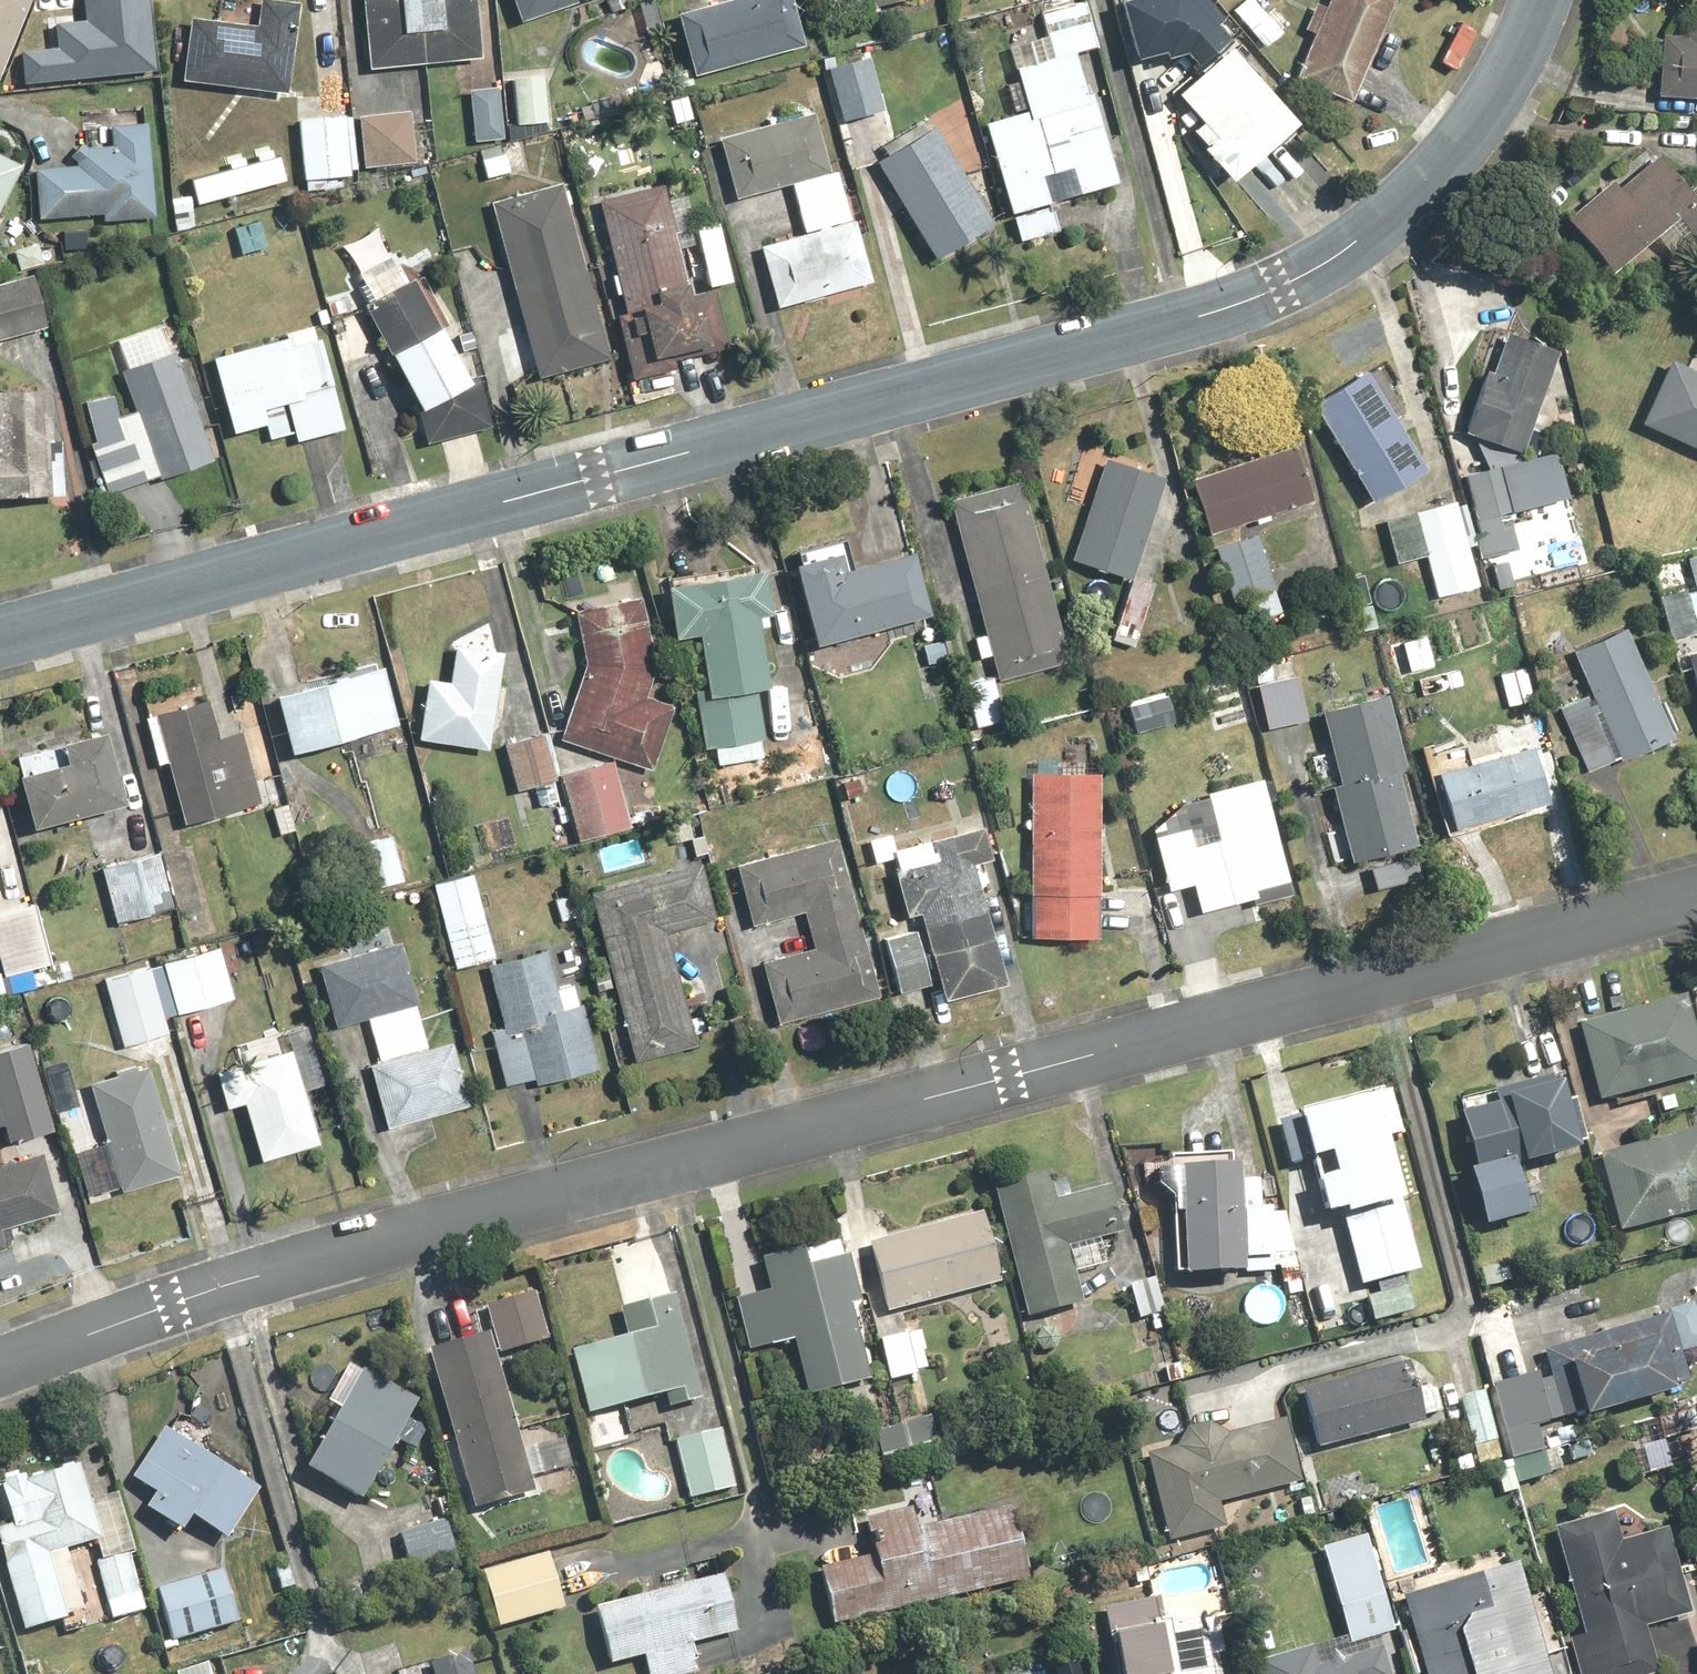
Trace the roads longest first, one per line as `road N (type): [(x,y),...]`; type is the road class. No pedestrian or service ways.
road 1 (residential): [(0,1368),(214,1290),(1696,902)]
road 2 (residential): [(0,637),(1238,304),(1369,237),(1472,133),(1536,0)]

